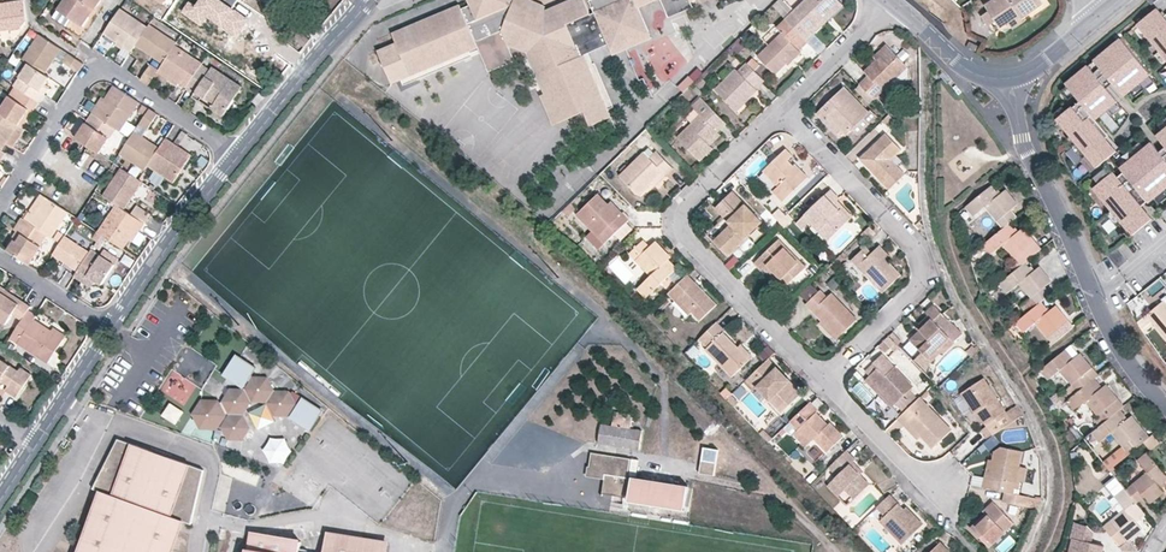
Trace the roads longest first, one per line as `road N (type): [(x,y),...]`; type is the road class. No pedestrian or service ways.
road 1 (residential): [(1165,406),(1103,320),(1021,136),(1010,77)]
road 2 (residential): [(782,111),(681,220),(685,236),(824,378)]
road 3 (residential): [(782,111),(910,246),(922,268),(913,290),(824,378)]
road 4 (residential): [(0,208),(82,84),(99,72),(118,77),(237,157)]
road 5 (residential): [(111,333),(237,157)]
road 6 (residential): [(237,157),(371,0)]
road 7 (residential): [(0,501),(111,333)]
road 8 (residential): [(824,378),(908,471),(936,482)]
road 9 (residential): [(895,5),(782,111)]
road 10 (residential): [(1010,77),(963,67),(895,5)]
road 11 (residential): [(111,333),(0,255)]
road 12 (residential): [(1010,77),(1109,8)]

